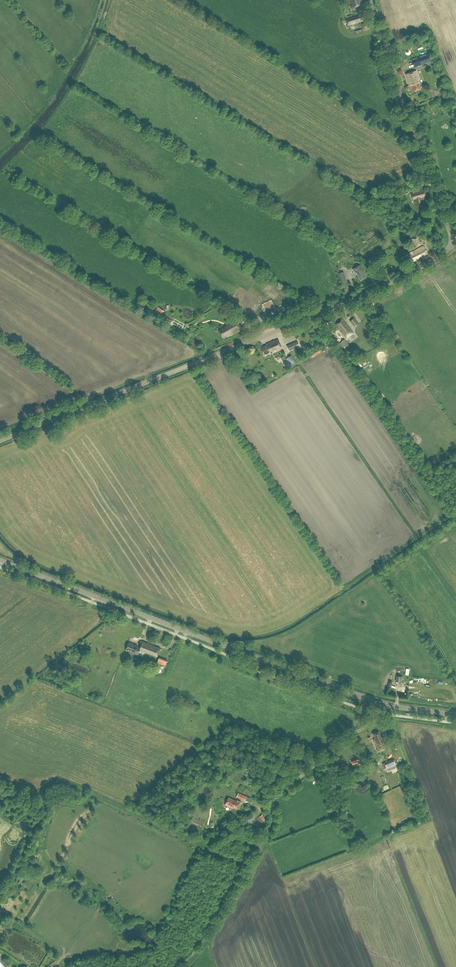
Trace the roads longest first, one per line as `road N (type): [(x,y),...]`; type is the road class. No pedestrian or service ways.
road 1 (unclassified): [(0,440),(337,307),(454,245)]
road 2 (tertiary): [(0,559),(366,698),(455,714)]
road 3 (unclassified): [(454,245),(371,0)]
road 4 (track): [(273,798),(251,864),(184,966)]

